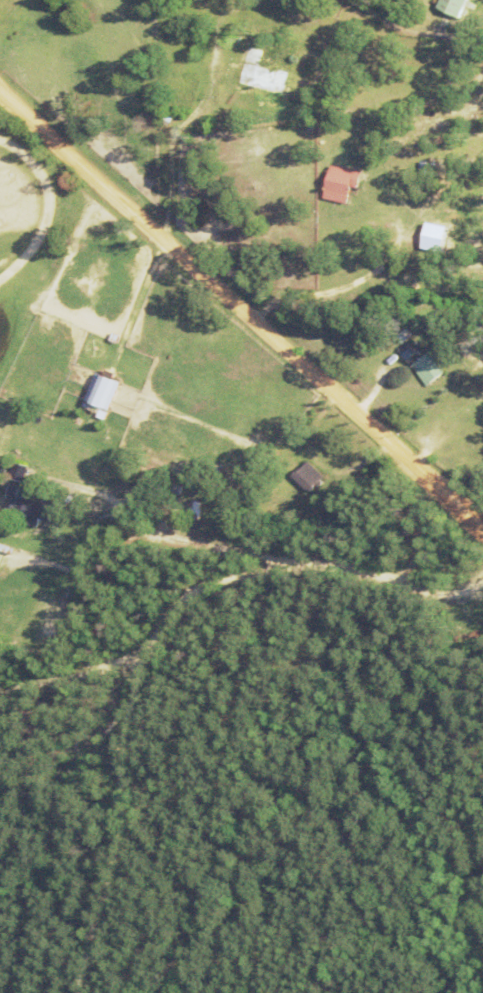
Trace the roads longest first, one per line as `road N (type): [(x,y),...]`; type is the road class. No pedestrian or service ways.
road 1 (residential): [(482,535),(0,97)]
road 2 (track): [(268,555),(263,573),(199,583),(167,603),(125,678),(113,710),(108,837),(65,992)]
road 3 (track): [(482,577),(422,592),(353,560),(148,535),(36,469)]
road 4 (track): [(157,239),(168,130),(221,99),(226,85),(218,0)]
road 5 (track): [(157,239),(110,351)]

